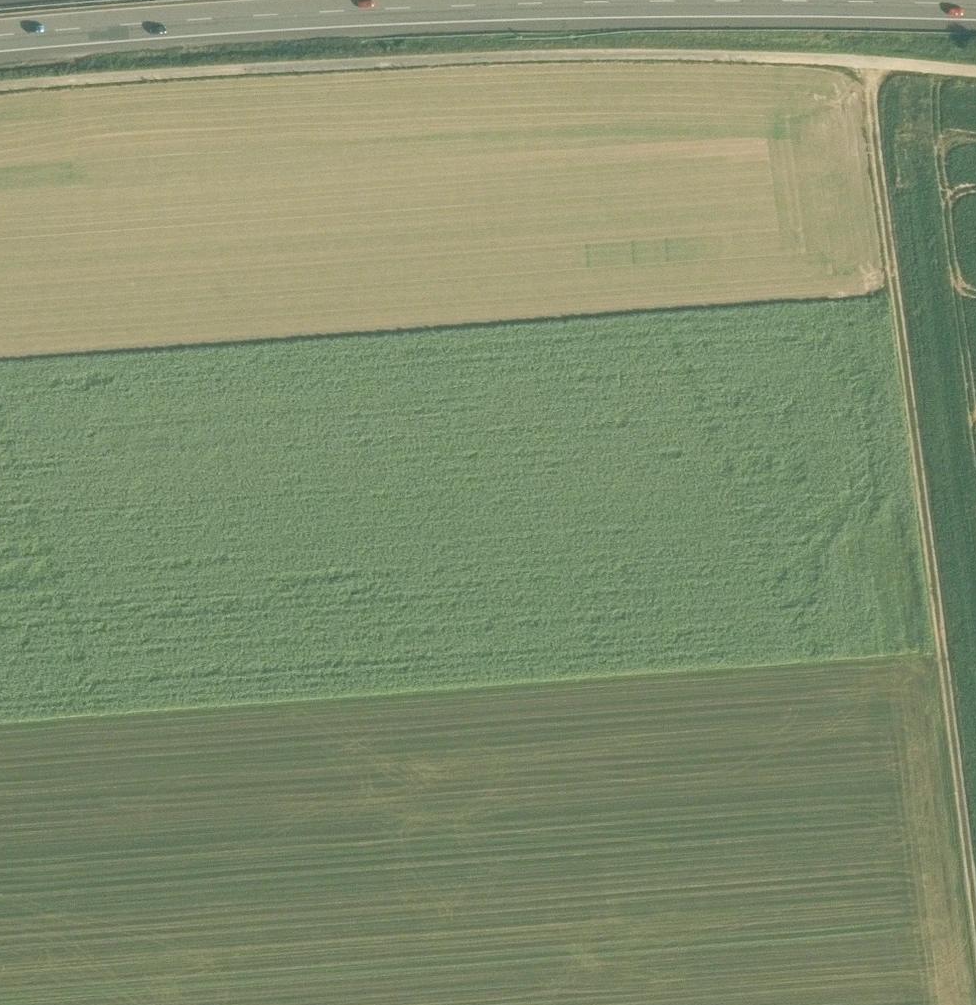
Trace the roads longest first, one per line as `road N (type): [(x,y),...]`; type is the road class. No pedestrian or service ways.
road 1 (track): [(975,72),(868,61),(563,55),(0,86)]
road 2 (motorway): [(0,38),(422,7),(975,6)]
road 3 (track): [(975,912),(868,61)]

